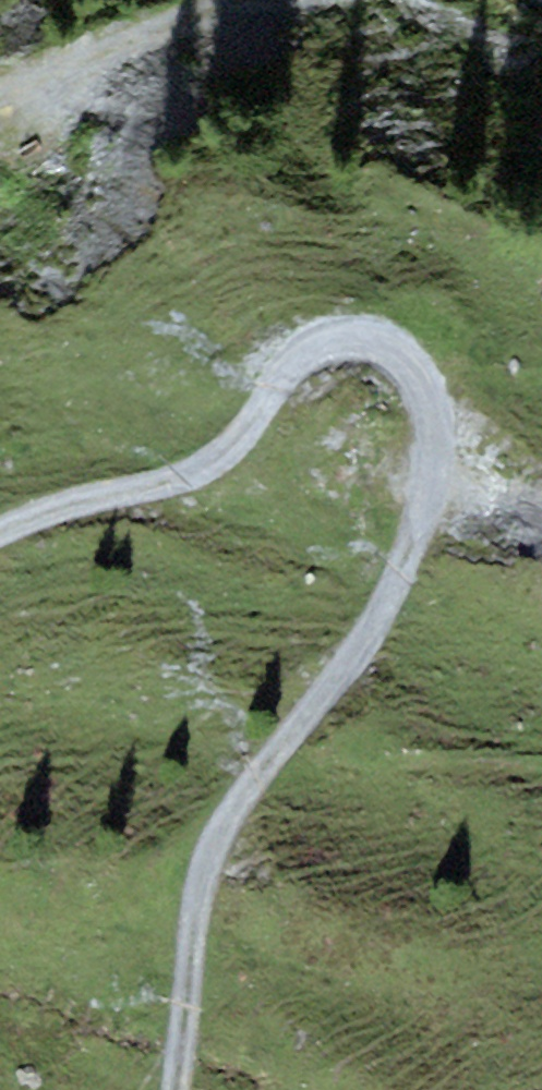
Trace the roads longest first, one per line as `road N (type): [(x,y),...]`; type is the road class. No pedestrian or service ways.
road 1 (track): [(0,542),(76,509),(233,469),(321,339),(395,343),(438,386),(447,448),(434,510),(363,650),(273,768)]
road 2 (track): [(273,768),(210,872),(194,1089)]
road 3 (track): [(0,102),(231,0)]

